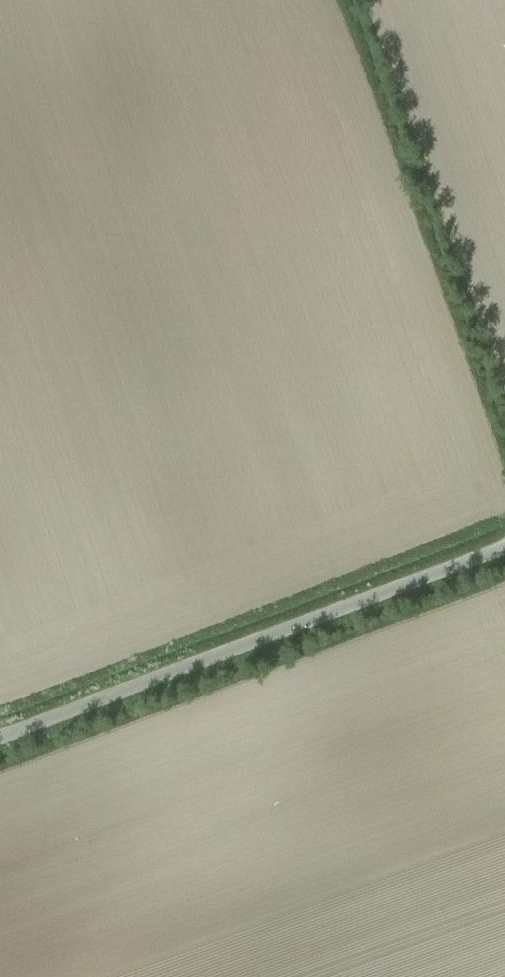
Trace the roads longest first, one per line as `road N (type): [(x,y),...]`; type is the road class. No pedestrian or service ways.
road 1 (unclassified): [(0,735),(504,546)]

